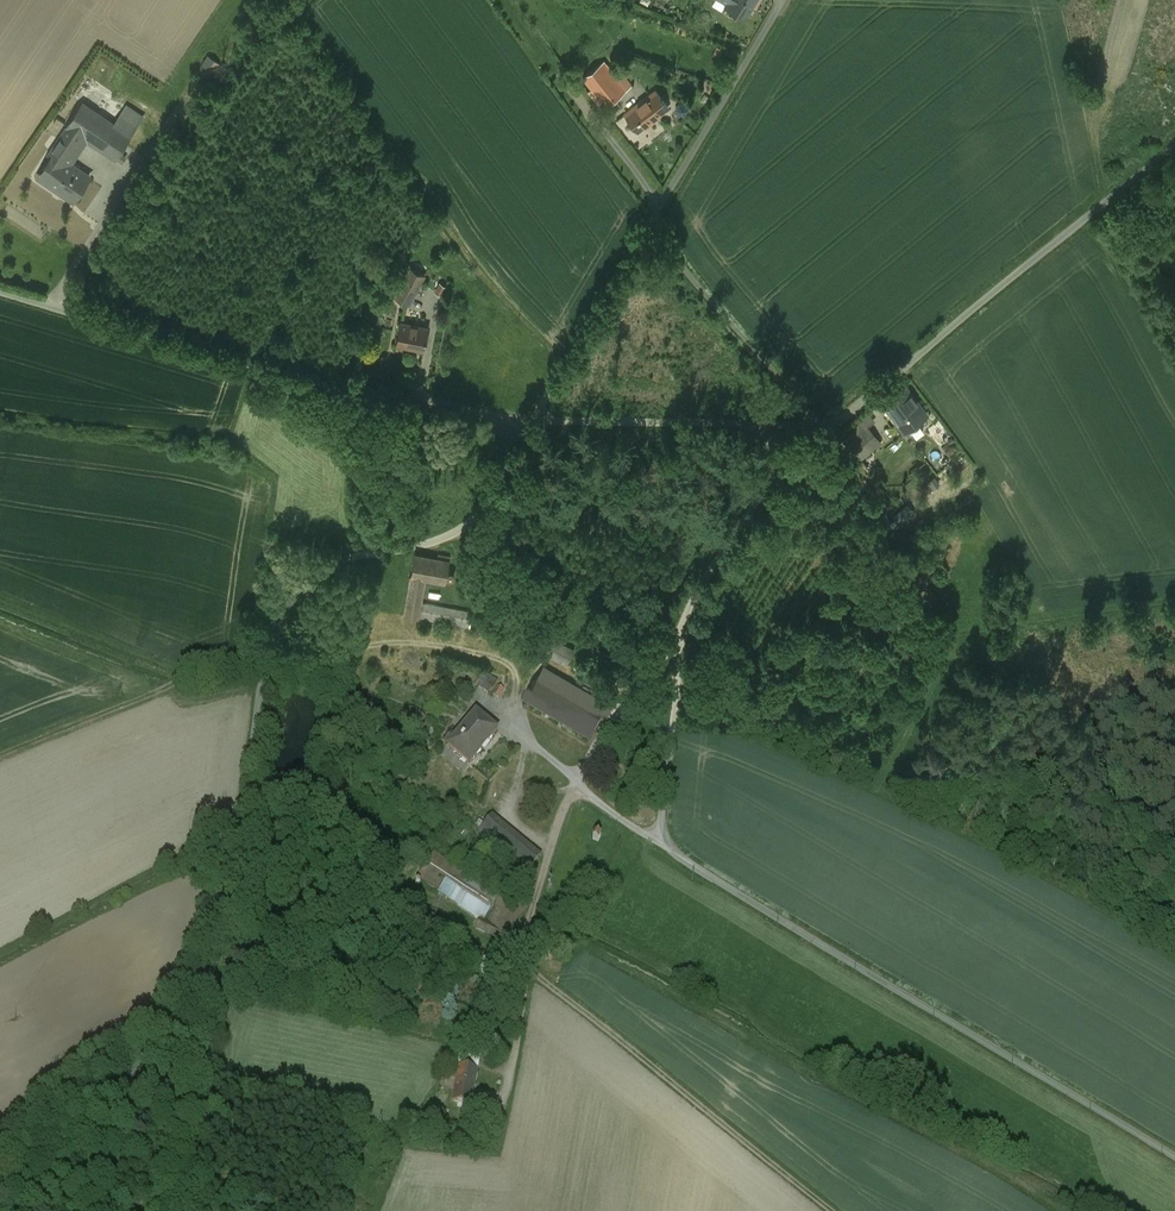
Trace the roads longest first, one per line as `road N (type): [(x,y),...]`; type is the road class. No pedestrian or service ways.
road 1 (unclassified): [(1174,1157),(802,933),(669,843),(662,815),(687,619),(718,558),(791,467)]
road 2 (unclassified): [(533,418),(483,506),(460,528),(424,544),(346,557),(294,601),(261,685),(241,832),(206,982),(33,1210)]
road 3 (unclassified): [(533,418),(250,364),(0,290)]
road 4 (unclassified): [(839,422),(1174,144)]
road 5 (track): [(525,965),(830,1210)]
road 6 (track): [(0,757),(220,666),(270,657)]
road 7 (unclassified): [(825,425),(653,219)]
road 8 (unclassified): [(784,0),(653,219)]
road 9 (unclassified): [(653,219),(533,418)]
road 10 (unclassified): [(742,423),(533,418)]
road 11 (track): [(54,306),(121,183),(100,166)]

